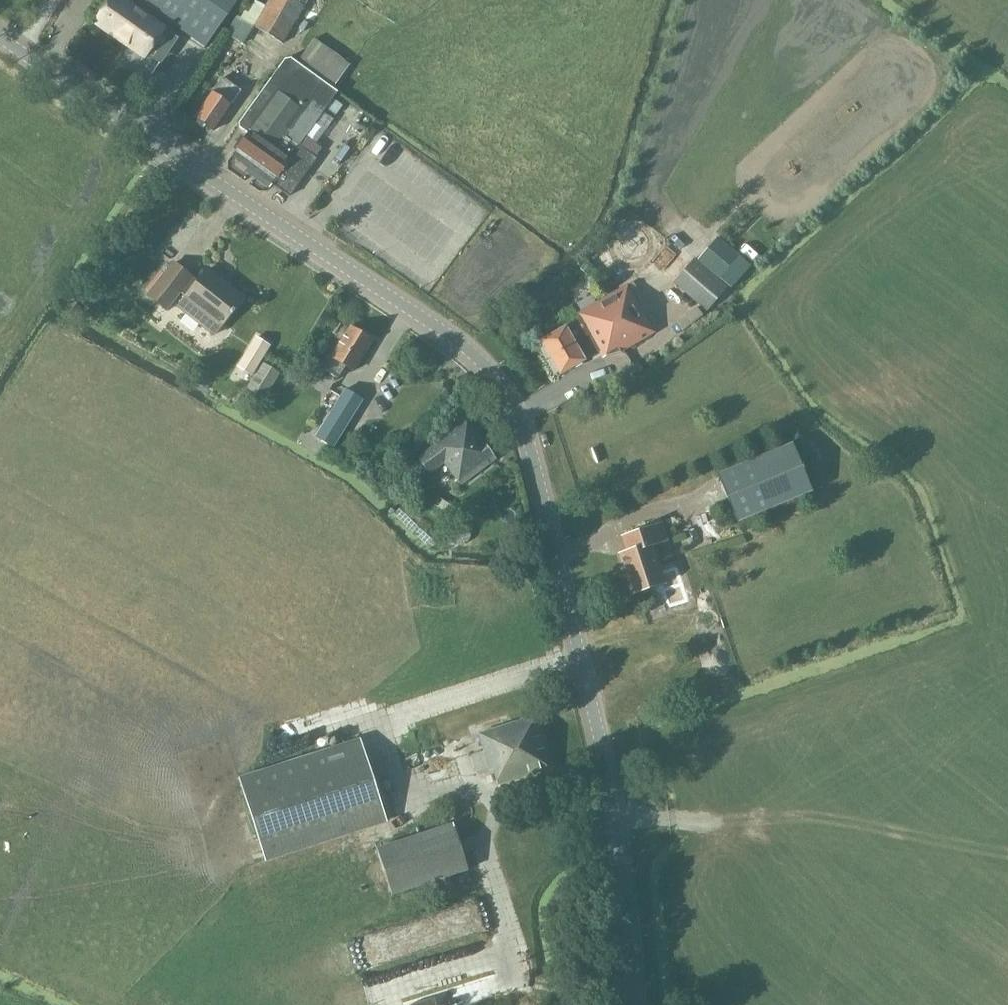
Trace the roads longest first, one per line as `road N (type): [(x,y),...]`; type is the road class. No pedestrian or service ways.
road 1 (tertiary): [(636,1004),(620,824),(536,466),(504,390),(456,340),(0,35)]
road 2 (track): [(1007,858),(792,816),(695,814),(620,824)]

